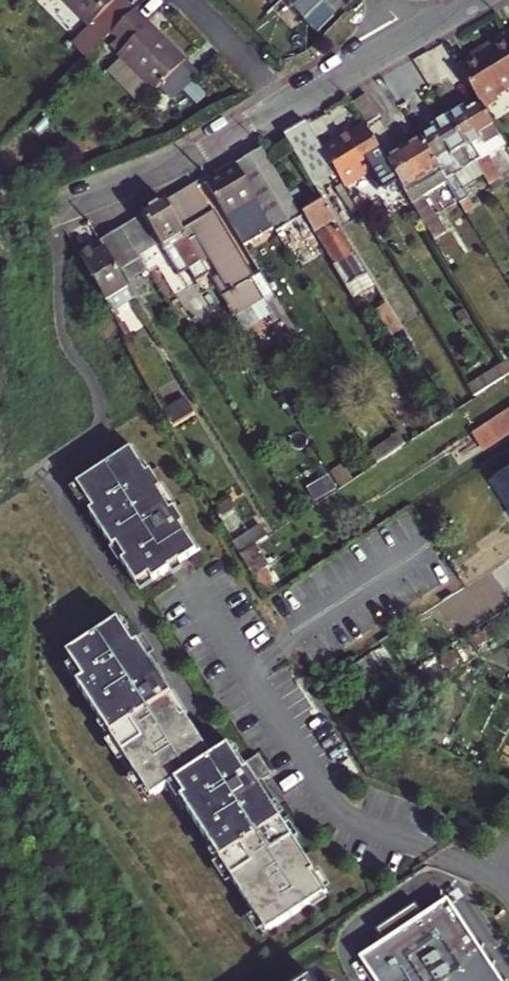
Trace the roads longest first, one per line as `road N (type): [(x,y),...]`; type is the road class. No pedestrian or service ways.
road 1 (residential): [(39,219),(287,101)]
road 2 (residential): [(287,101),(466,0)]
road 3 (residential): [(185,0),(287,101)]

